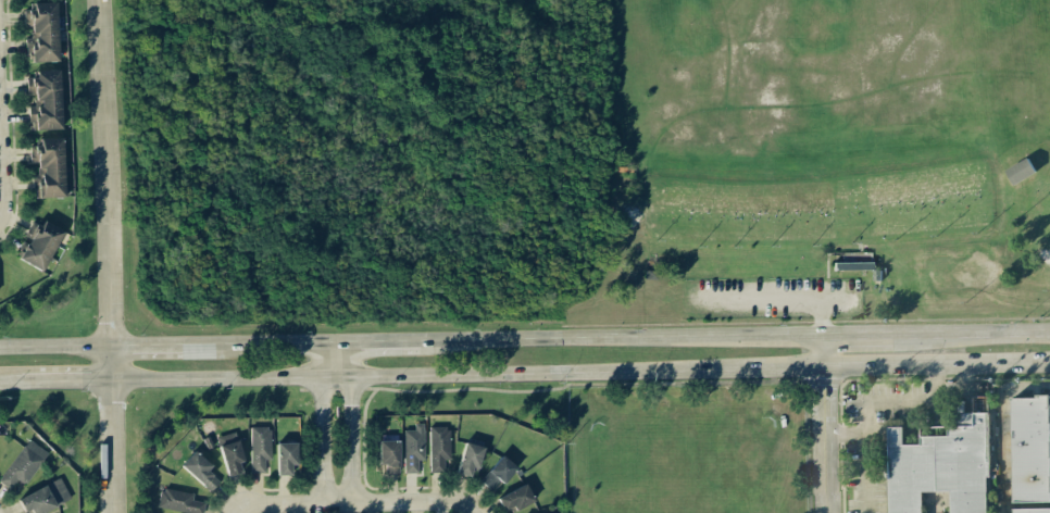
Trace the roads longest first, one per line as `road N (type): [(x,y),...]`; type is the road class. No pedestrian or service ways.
road 1 (secondary): [(108,379),(824,367)]
road 2 (secondary): [(823,337),(423,341)]
road 3 (residential): [(99,0),(108,379)]
road 4 (residential): [(467,509),(446,500),(323,502),(258,504),(242,512)]
road 5 (secondary): [(824,367),(1049,363)]
road 6 (residential): [(823,337),(827,512)]
road 7 (residential): [(353,502),(351,342)]
road 8 (residential): [(318,343),(323,502)]
road 9 (secondary): [(1049,333),(896,335)]
road 10 (residential): [(108,379),(109,512)]
road 11 (secondary): [(351,342),(224,346)]

